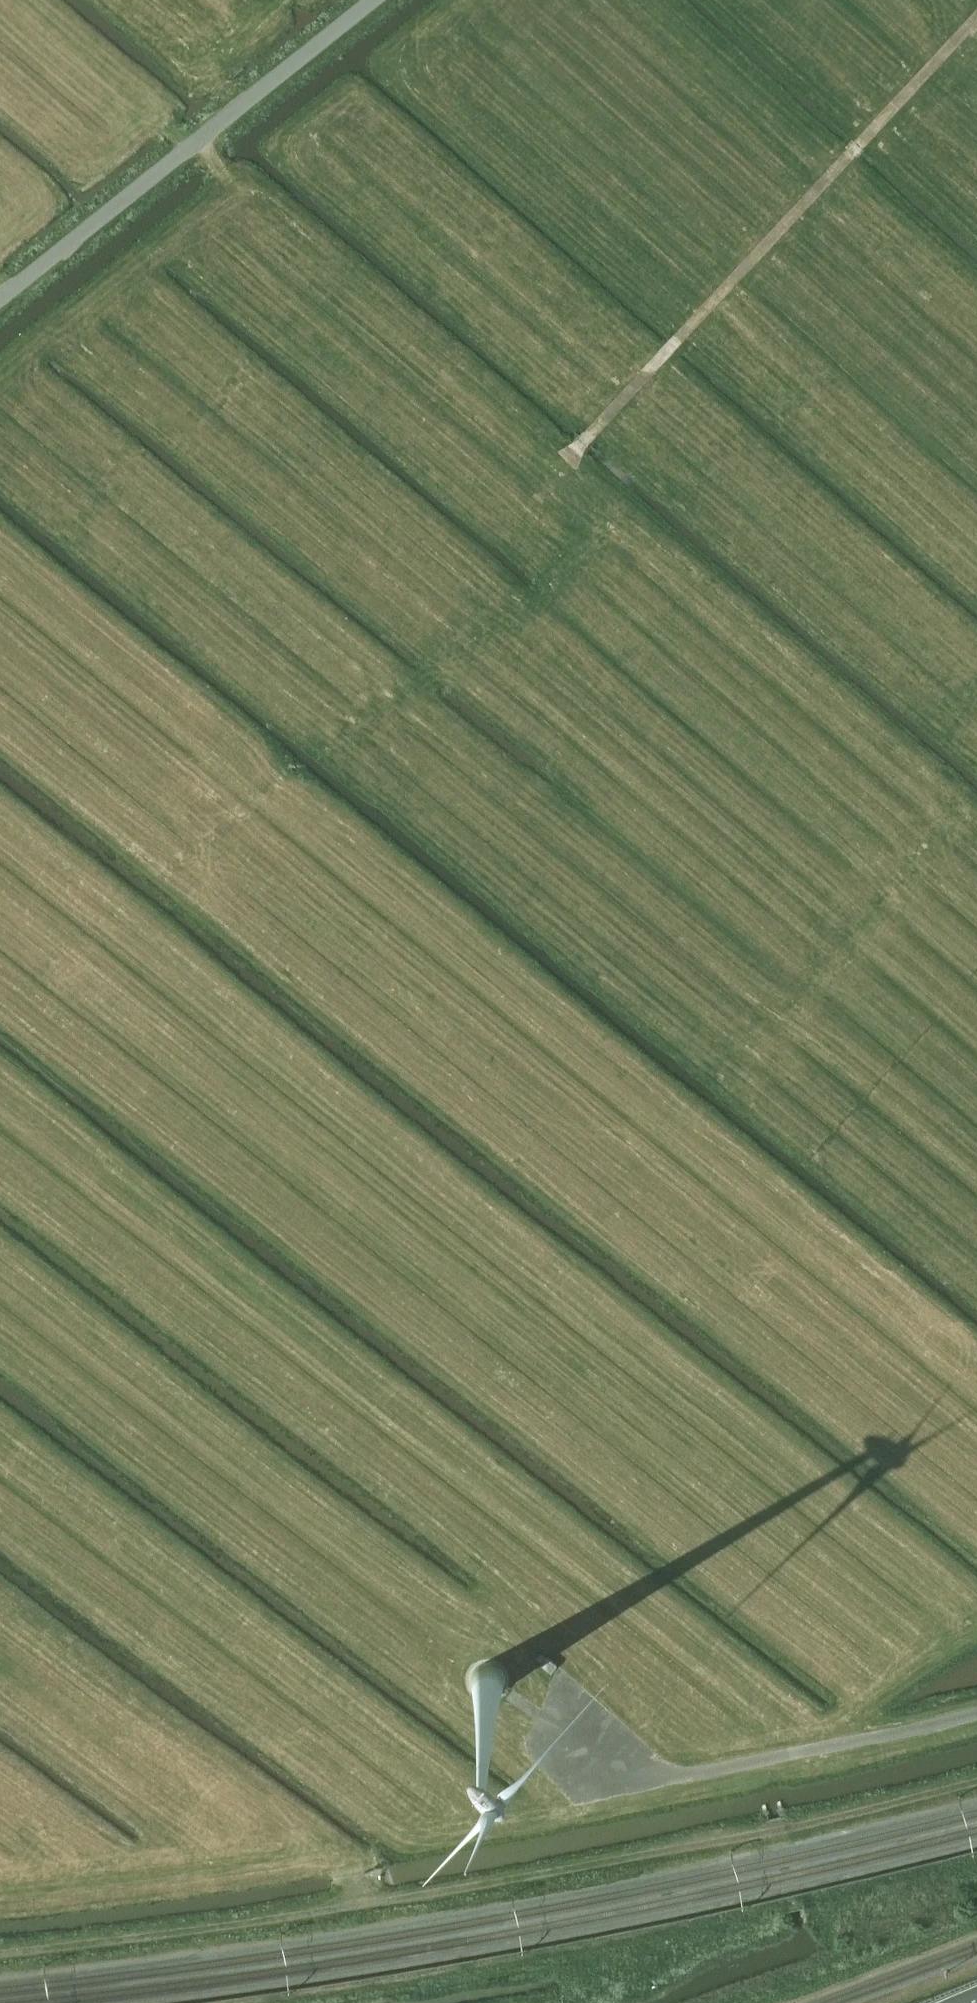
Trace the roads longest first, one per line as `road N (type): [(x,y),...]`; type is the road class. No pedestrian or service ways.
road 1 (track): [(0,1946),(277,1911),(729,1838),(976,1780)]
road 2 (unclassified): [(371,0),(0,297)]

